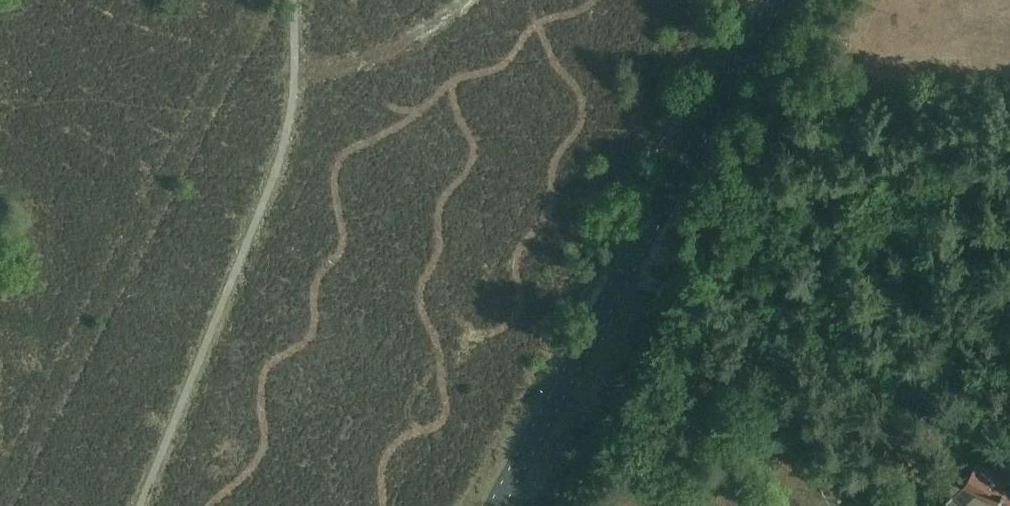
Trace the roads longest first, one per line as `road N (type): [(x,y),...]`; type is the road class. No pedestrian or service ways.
road 1 (tertiary): [(498,505),(776,0)]
road 2 (track): [(710,120),(775,151),(1009,231)]

